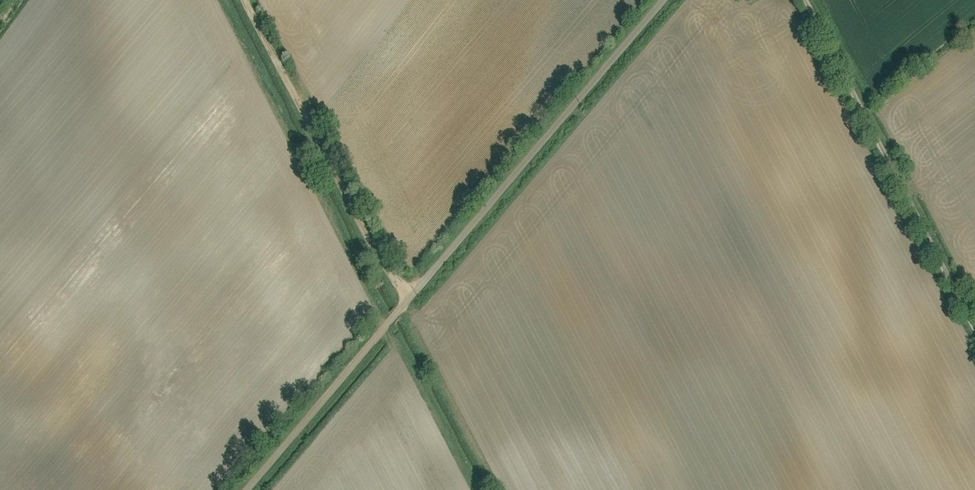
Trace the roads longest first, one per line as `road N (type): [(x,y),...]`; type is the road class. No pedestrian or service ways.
road 1 (unclassified): [(247,489),(665,0)]
road 2 (track): [(974,330),(804,0)]
road 3 (track): [(245,0),(407,301)]

